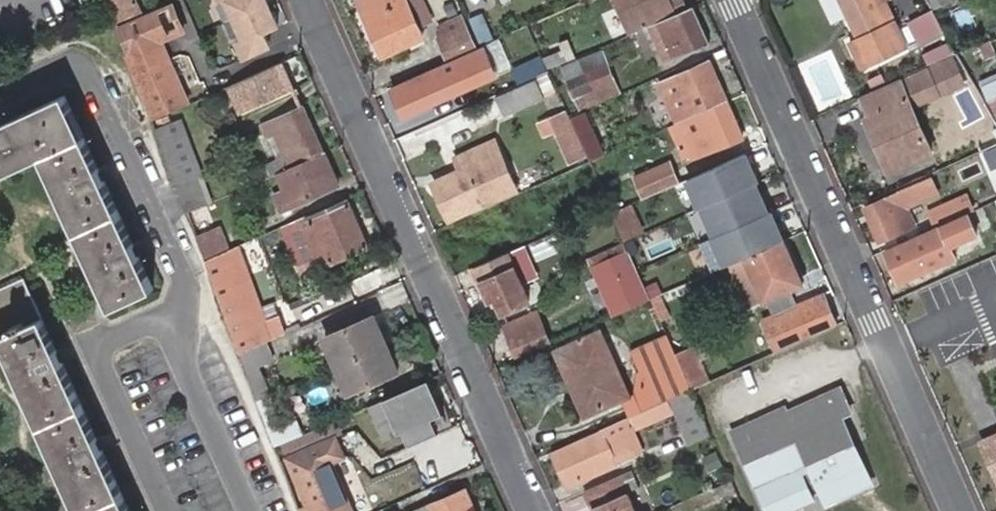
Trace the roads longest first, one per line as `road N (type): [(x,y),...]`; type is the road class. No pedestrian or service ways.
road 1 (residential): [(730,0),(956,510)]
road 2 (residential): [(304,0),(529,510)]

